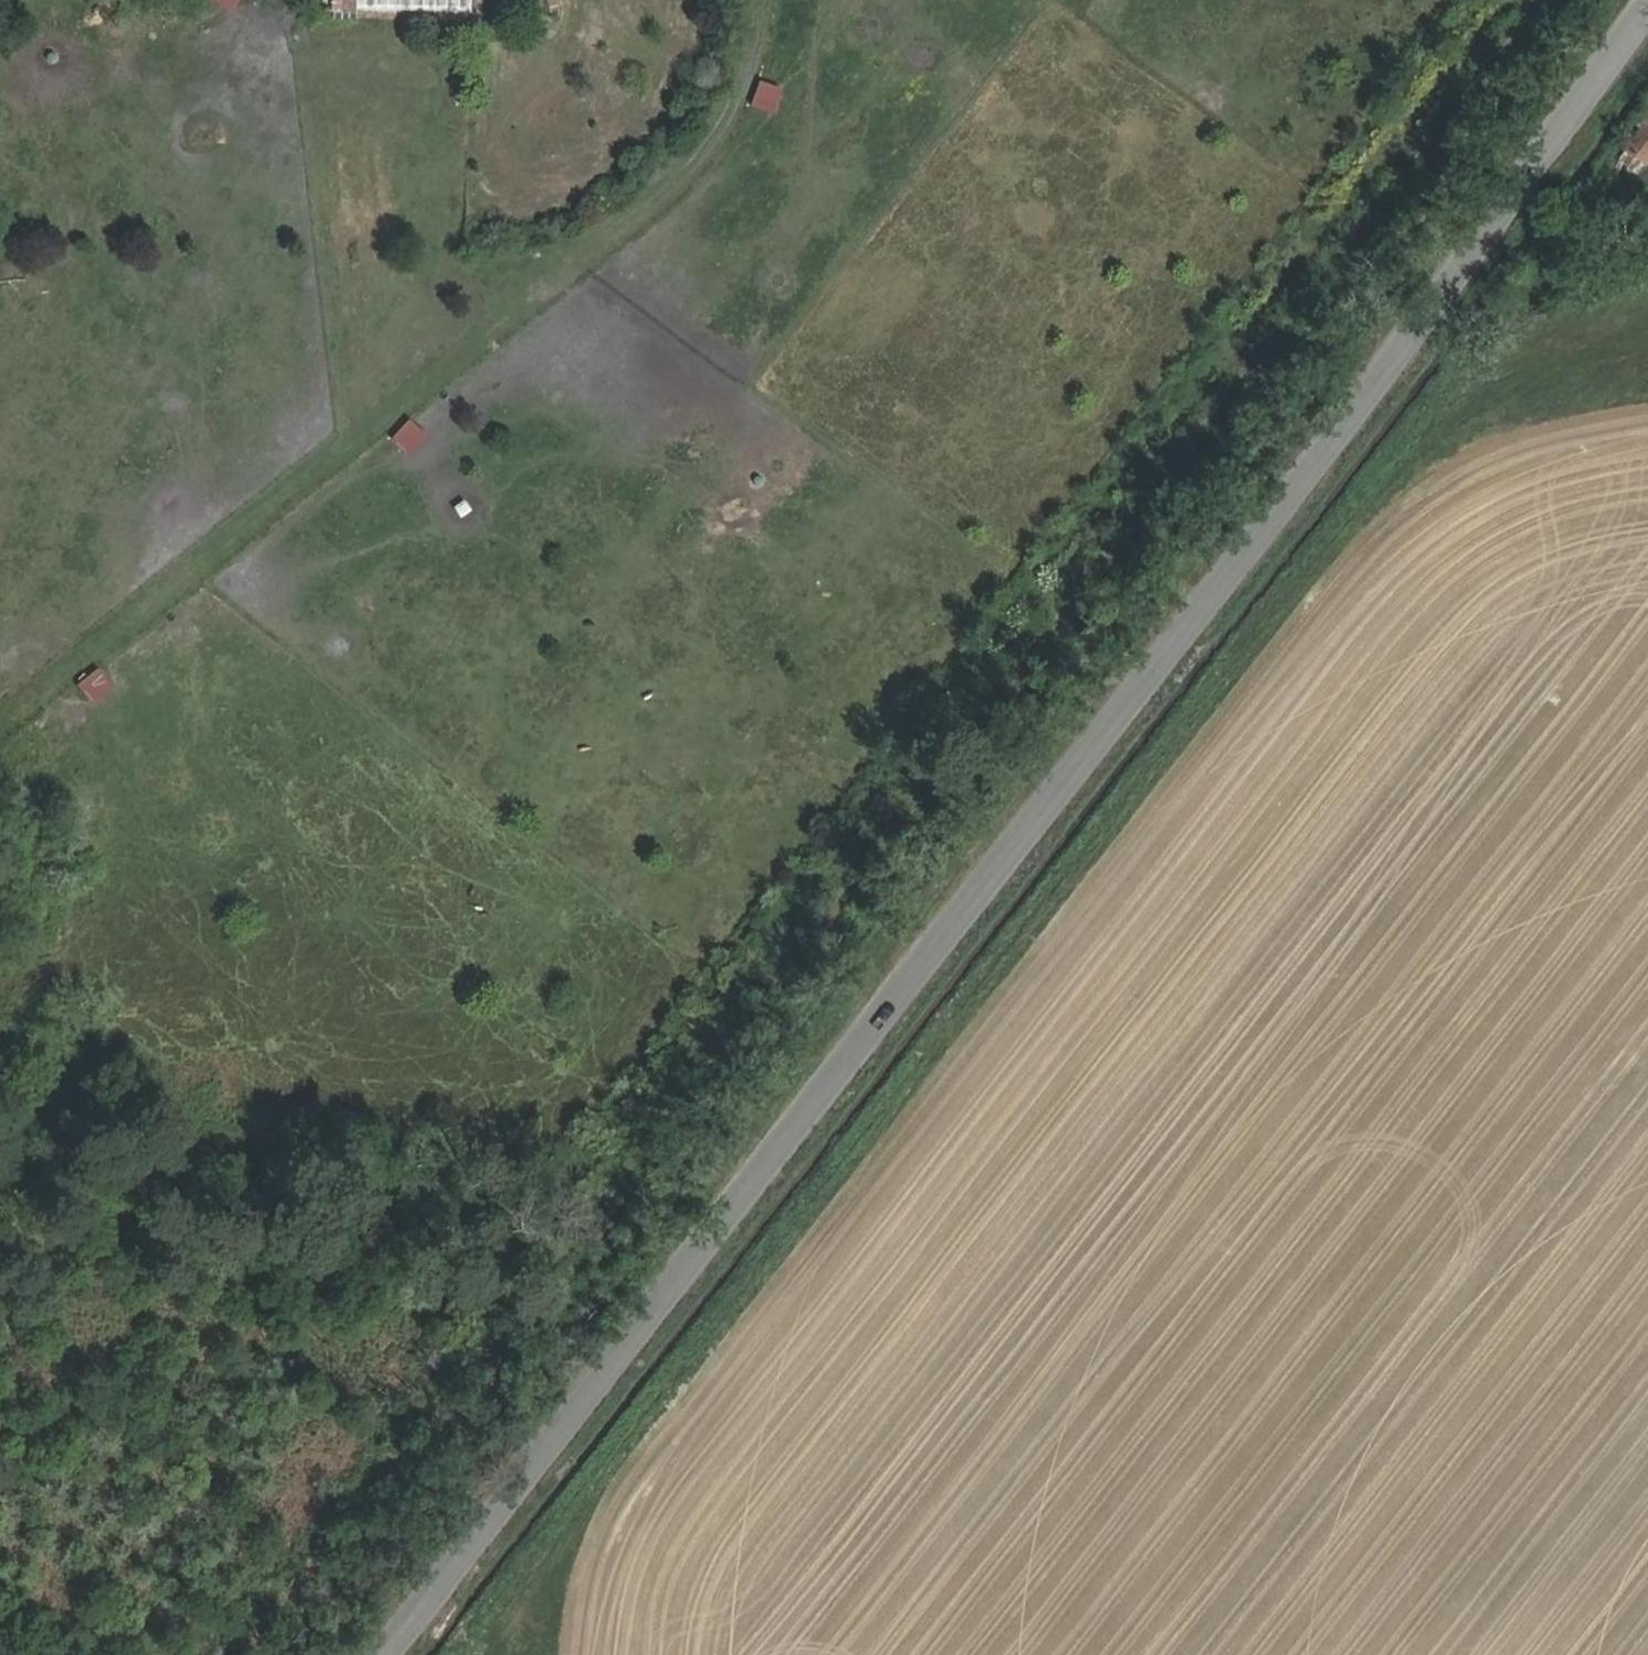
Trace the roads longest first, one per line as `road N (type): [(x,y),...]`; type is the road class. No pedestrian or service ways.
road 1 (unclassified): [(1641,0),(367,1654)]

